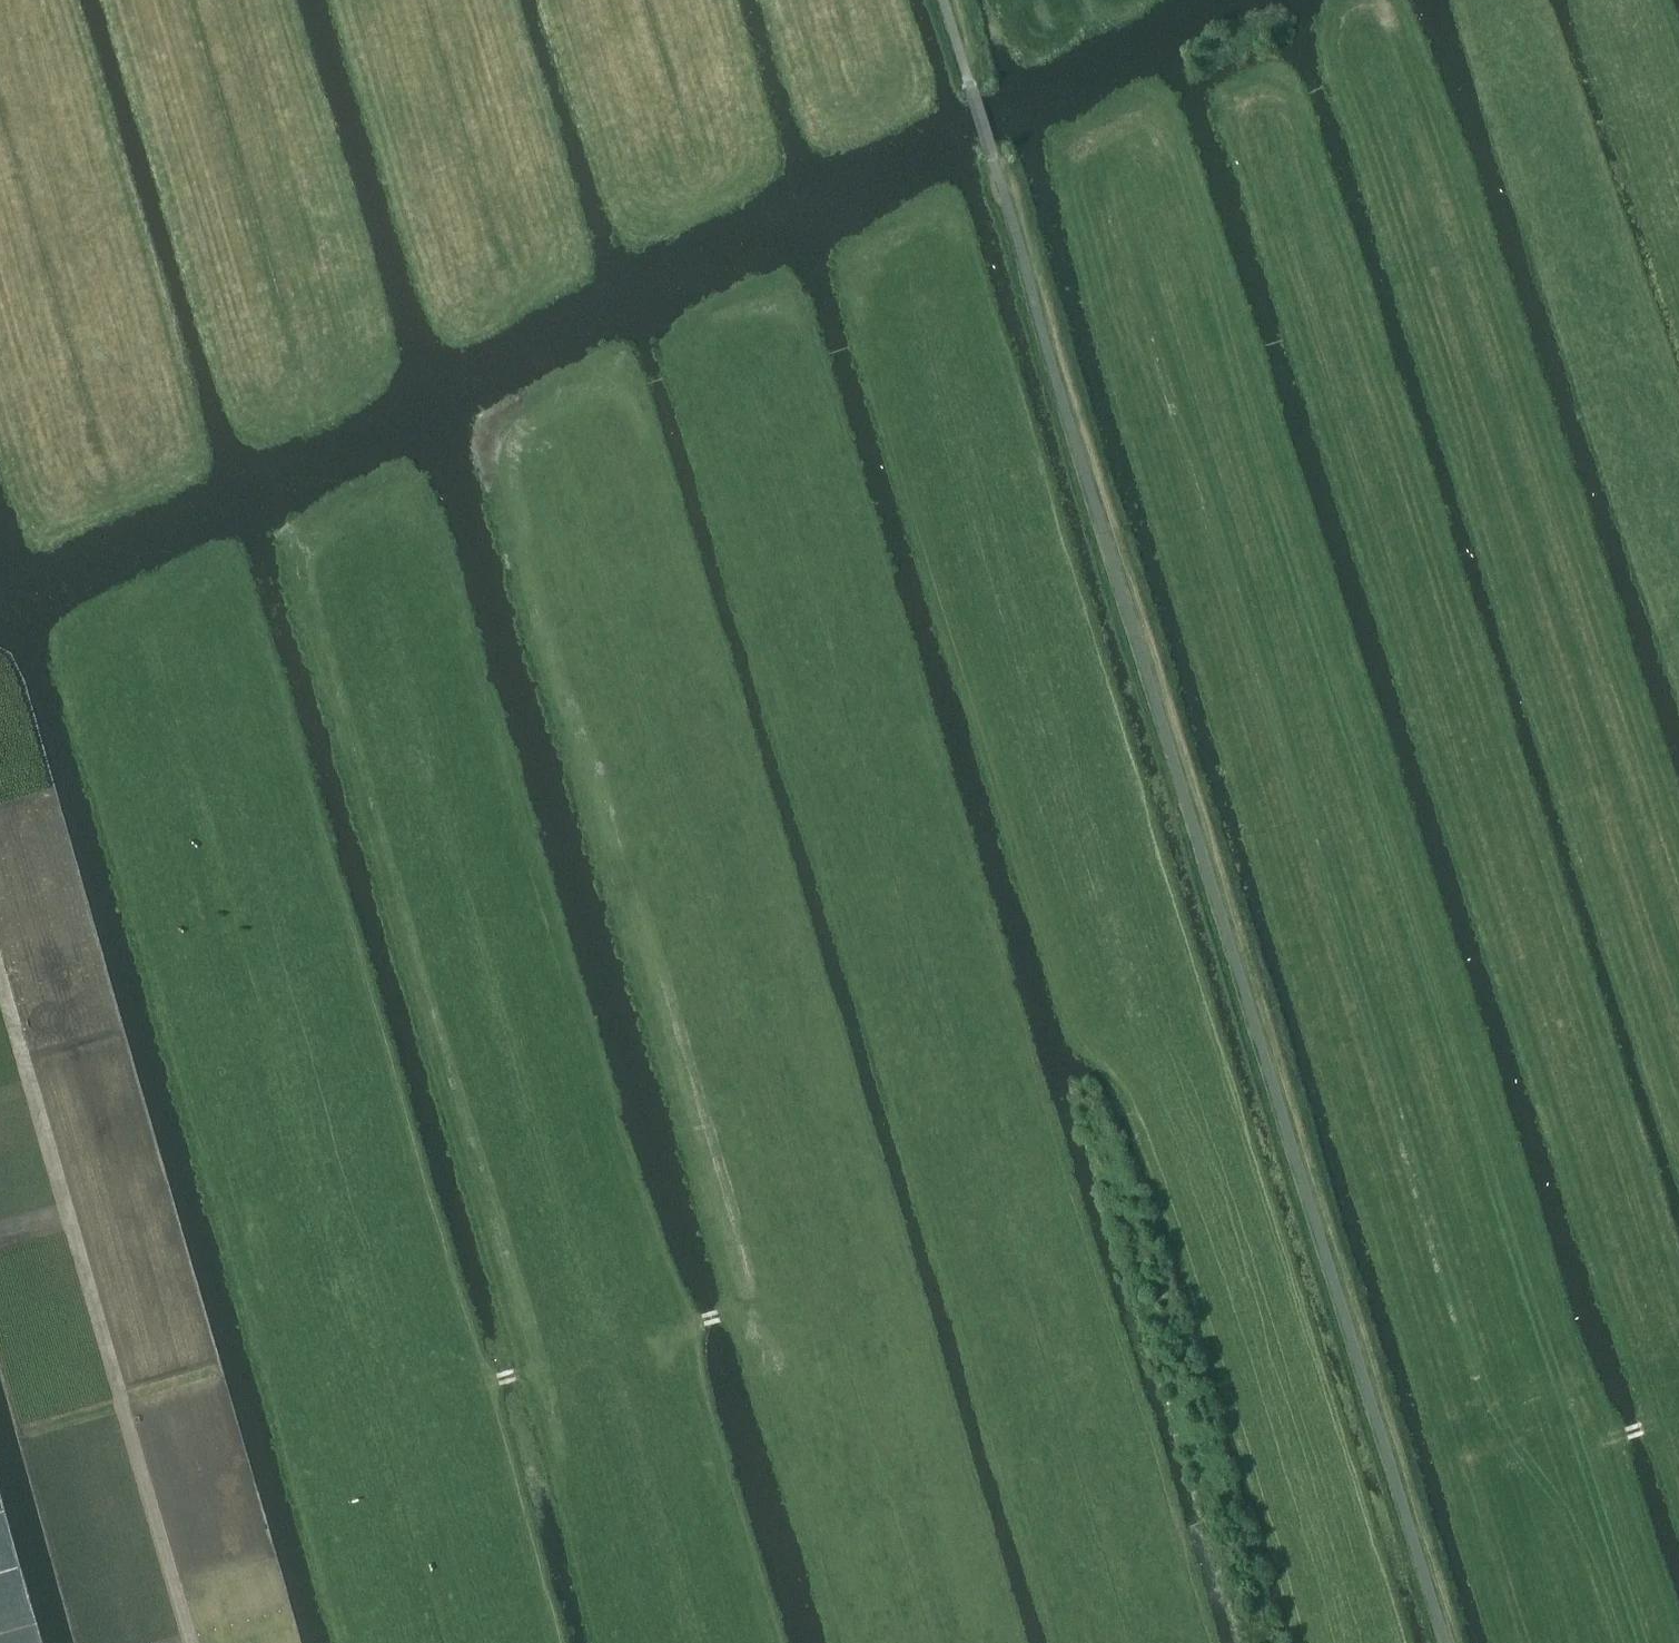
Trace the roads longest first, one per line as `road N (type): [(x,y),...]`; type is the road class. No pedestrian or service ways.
road 1 (track): [(190,1642),(0,974)]

